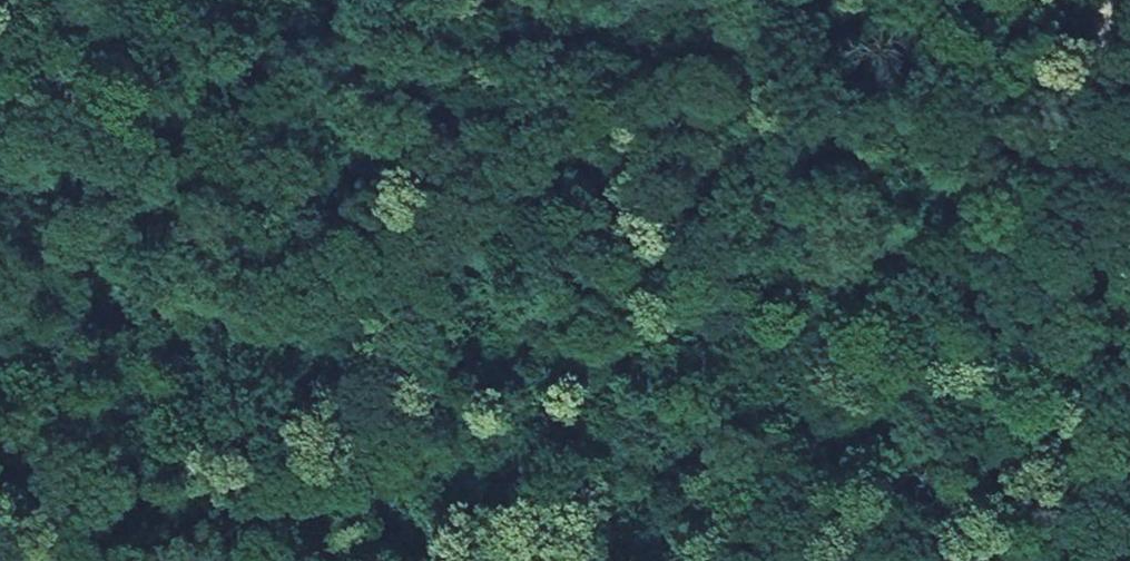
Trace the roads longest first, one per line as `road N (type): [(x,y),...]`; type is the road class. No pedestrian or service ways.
road 1 (track): [(1100,0),(1129,263)]

